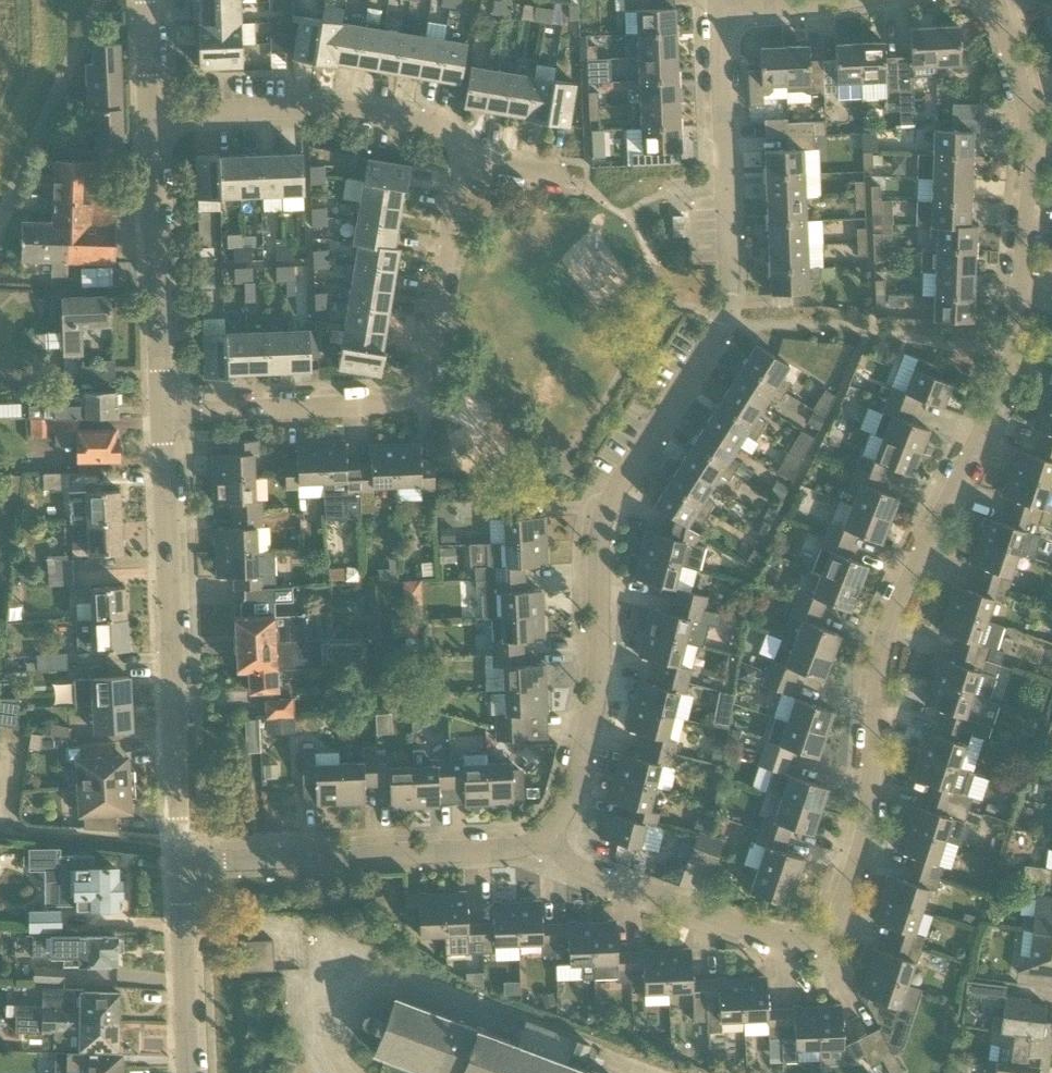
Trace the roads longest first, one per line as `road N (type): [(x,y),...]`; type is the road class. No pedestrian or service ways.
road 1 (residential): [(549,840),(572,864),(782,940),(820,938),(844,917),(865,863),(878,785),(887,630),(1004,398),(1020,350),(1033,139),(1000,11),(987,0)]
road 2 (residential): [(549,840),(571,797),(598,680),(599,536),(616,490),(733,293),(719,15)]
road 3 (residential): [(161,402),(396,404),(415,394),(427,366),(465,160),(444,128),(383,113),(153,119)]
road 4 (residential): [(182,864),(161,402)]
road 5 (residential): [(182,864),(487,853),(549,840)]
road 6 (residential): [(161,402),(153,119)]
road 7 (residential): [(0,227),(107,0)]
road 8 (residential): [(188,1072),(182,864)]
road 9 (residential): [(888,0),(719,15)]

